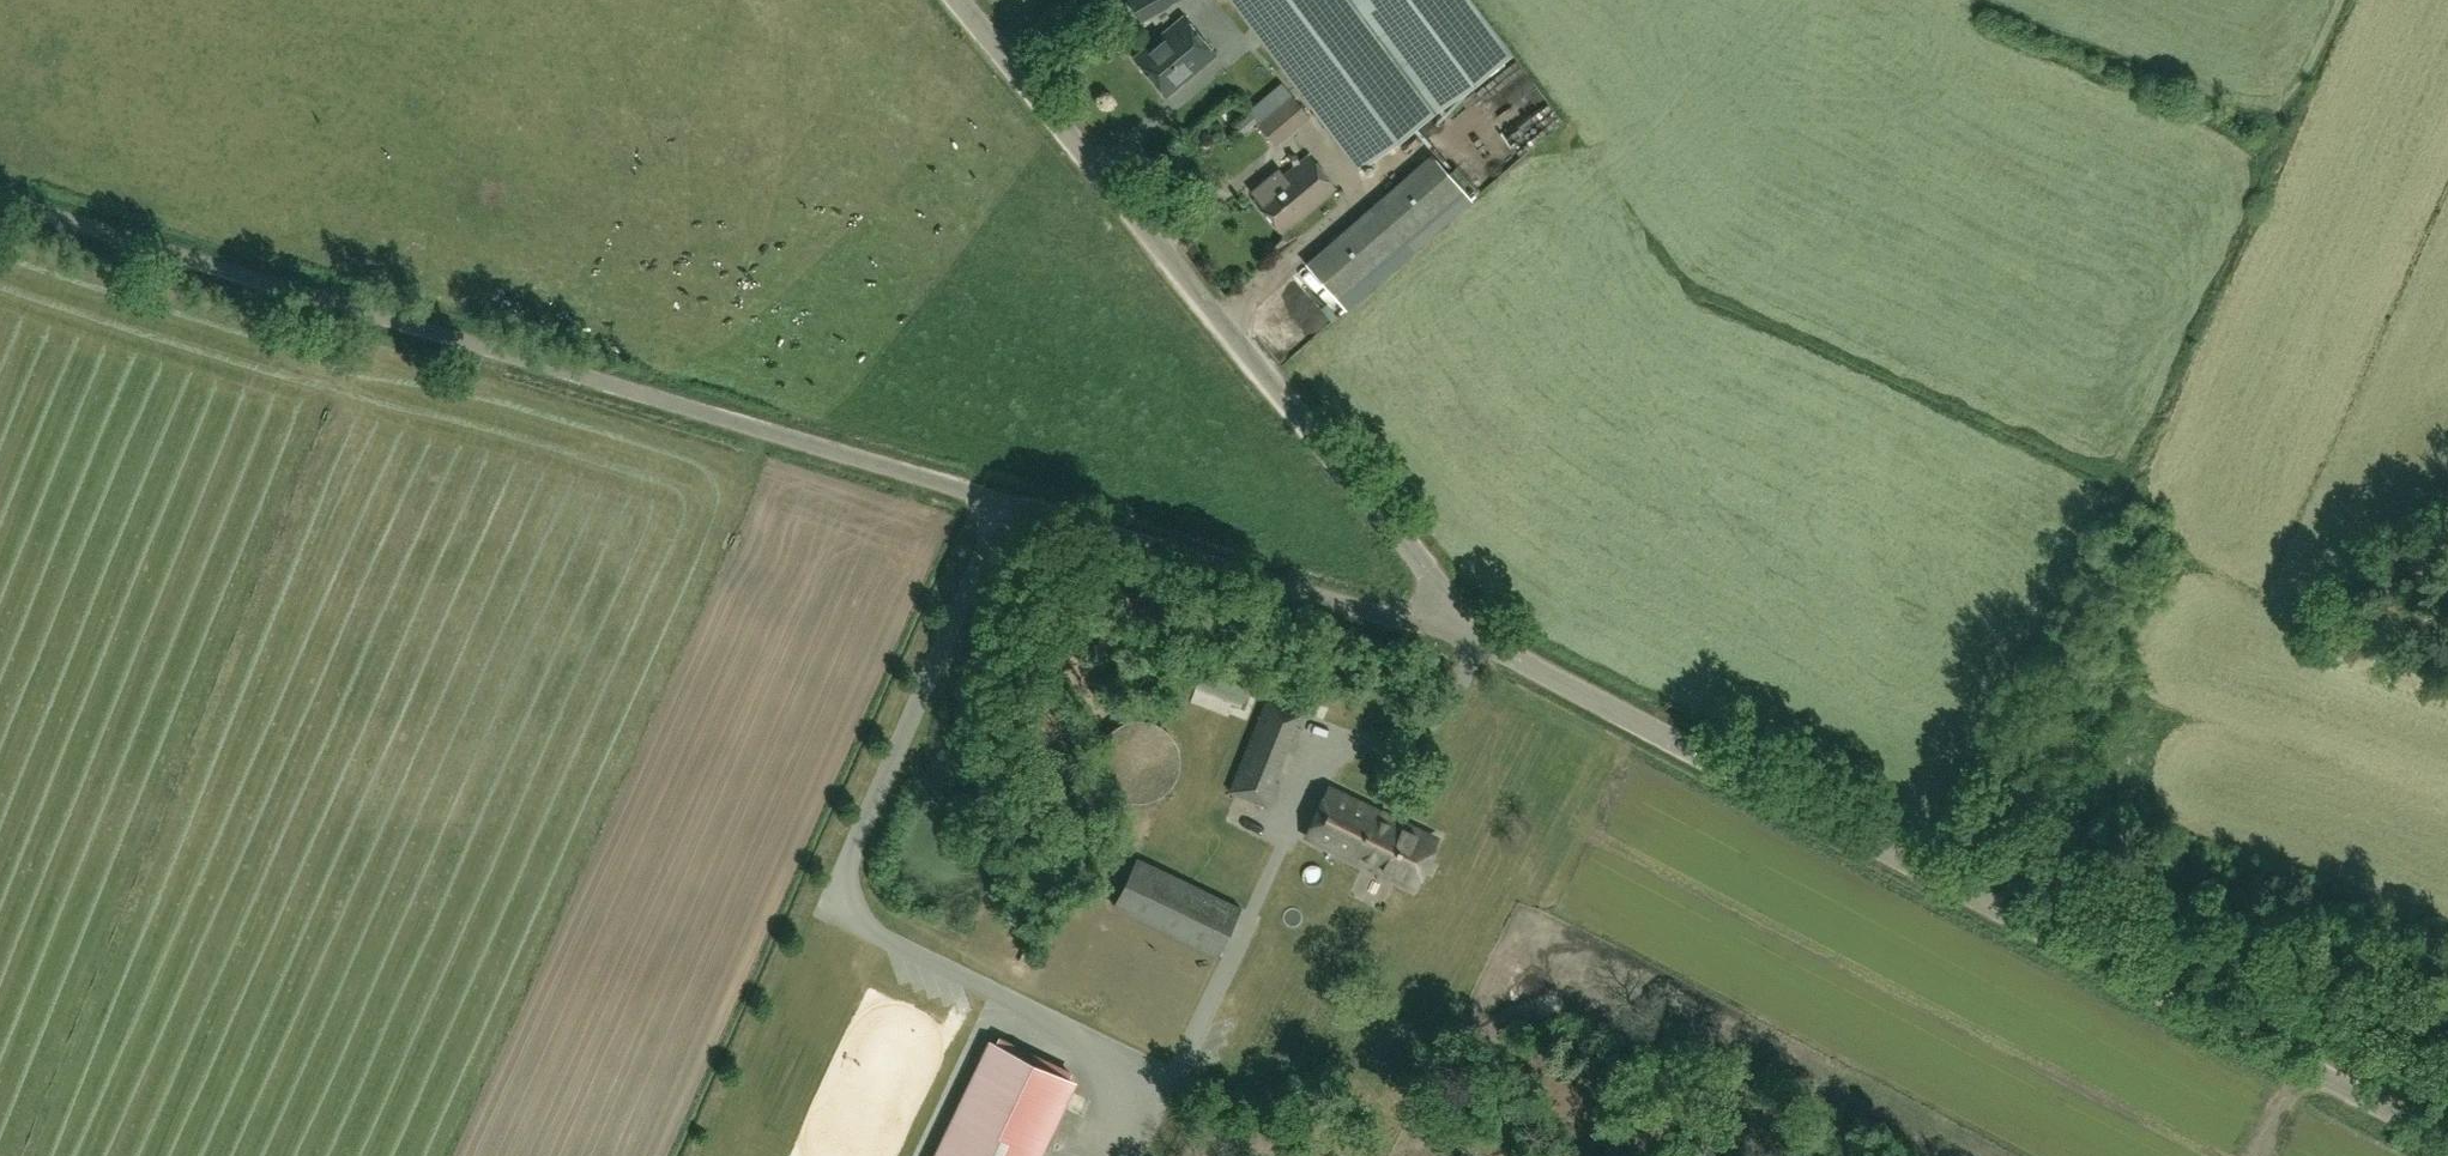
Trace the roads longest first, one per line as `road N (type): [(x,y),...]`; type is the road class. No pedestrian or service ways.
road 1 (unclassified): [(1456,626),(1373,611),(0,199)]
road 2 (unclassified): [(2447,1142),(1456,626)]
road 3 (unclassified): [(1456,626),(1418,560),(958,0)]

